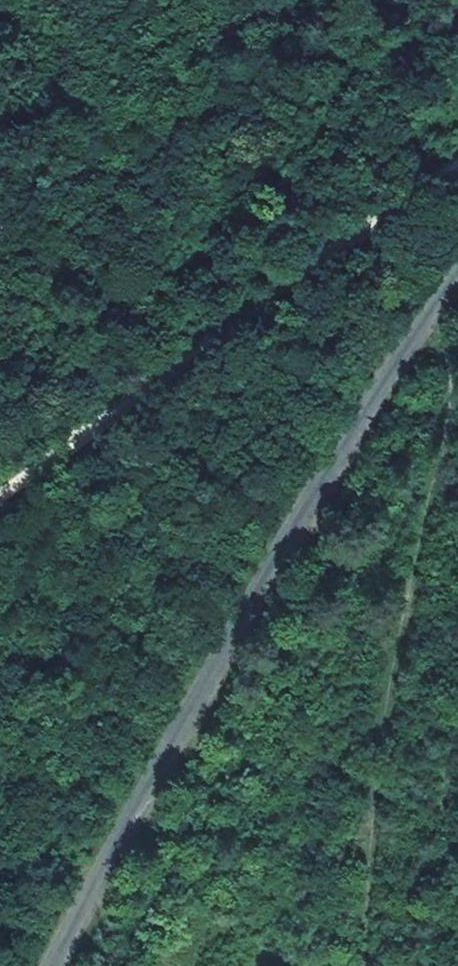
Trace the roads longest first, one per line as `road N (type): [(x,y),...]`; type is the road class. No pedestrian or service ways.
road 1 (unclassified): [(457,274),(347,437),(54,965)]
road 2 (track): [(444,294),(457,406),(409,613),(360,965)]
road 3 (track): [(0,500),(457,168)]

